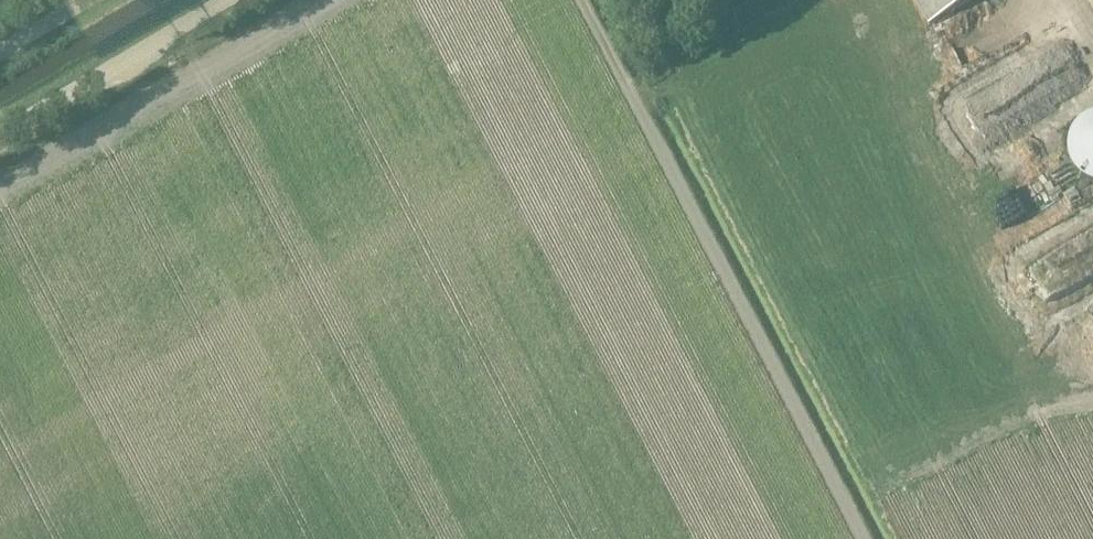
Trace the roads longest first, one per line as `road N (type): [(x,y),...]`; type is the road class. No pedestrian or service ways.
road 1 (unclassified): [(0,131),(222,0)]

